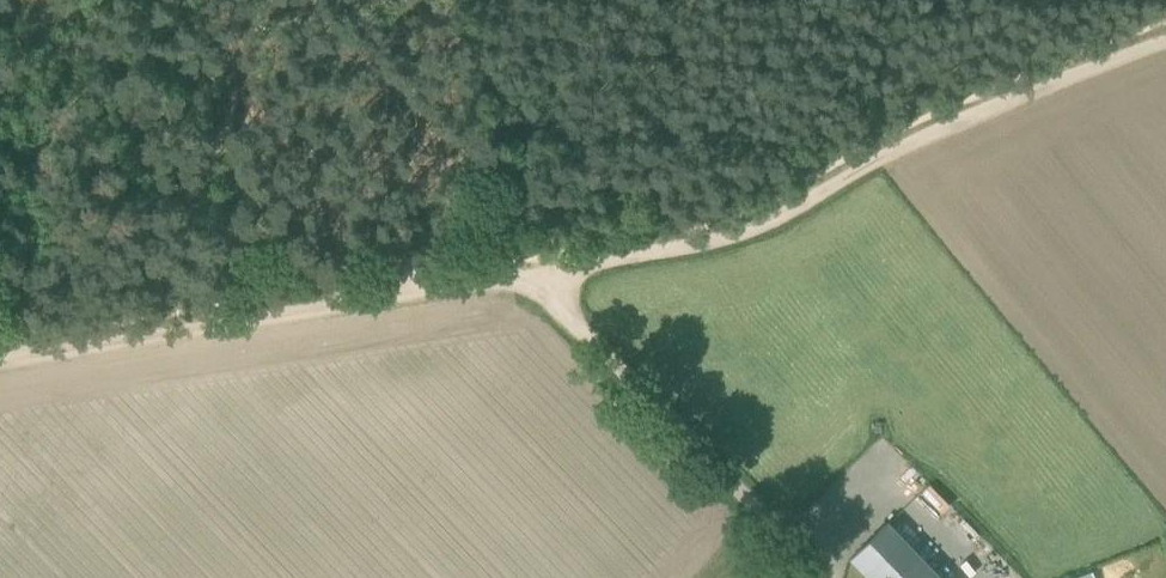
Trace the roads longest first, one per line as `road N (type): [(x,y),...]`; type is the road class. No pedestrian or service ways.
road 1 (track): [(544,266),(718,236),(924,126),(1165,34)]
road 2 (unclassified): [(824,577),(560,307),(544,266)]
road 3 (track): [(191,0),(294,302)]
road 4 (track): [(294,302),(0,352)]
road 5 (track): [(294,302),(544,266)]

